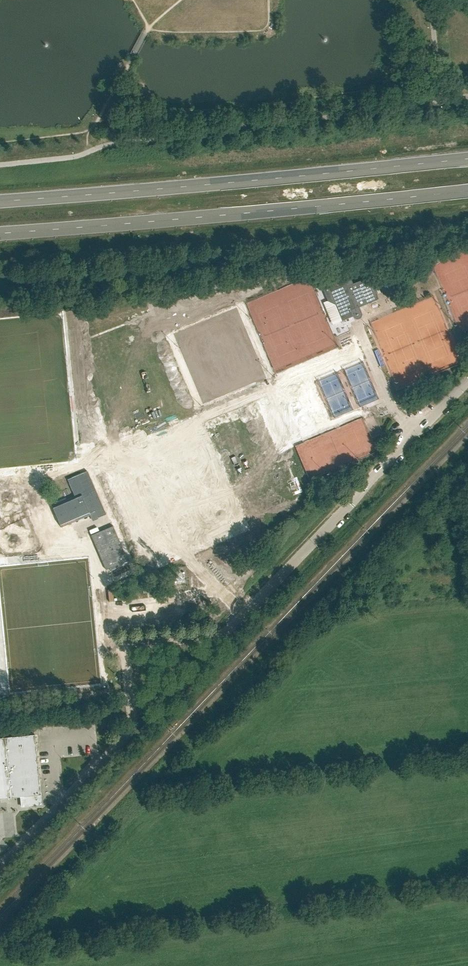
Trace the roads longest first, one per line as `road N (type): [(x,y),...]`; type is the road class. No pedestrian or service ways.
road 1 (unclassified): [(0,866),(128,734),(130,645),(223,634),(467,380)]
road 2 (primary): [(467,158),(0,200)]
road 3 (primary): [(0,232),(467,192)]

